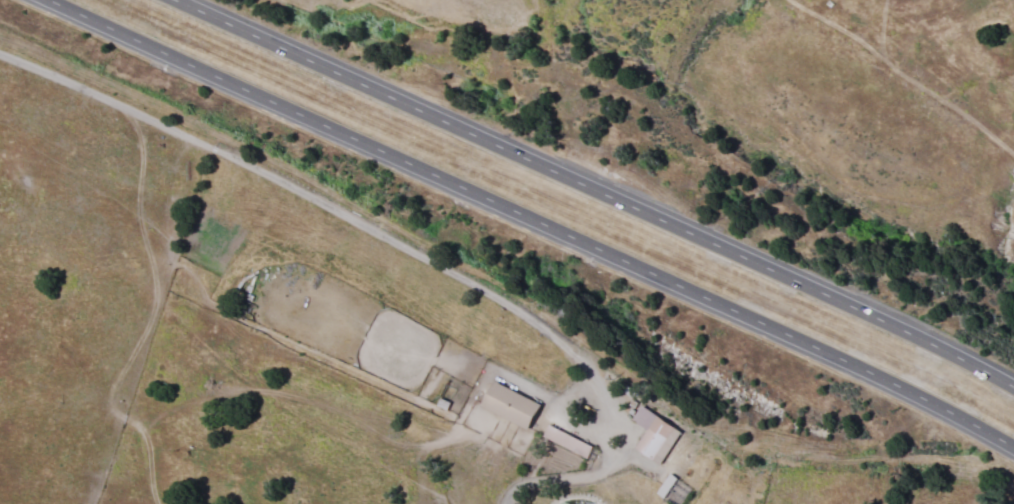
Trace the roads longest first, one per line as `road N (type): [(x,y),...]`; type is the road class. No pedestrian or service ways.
road 1 (primary): [(37,0),(335,126),(806,349),(1013,437)]
road 2 (primary): [(1013,376),(190,0)]

